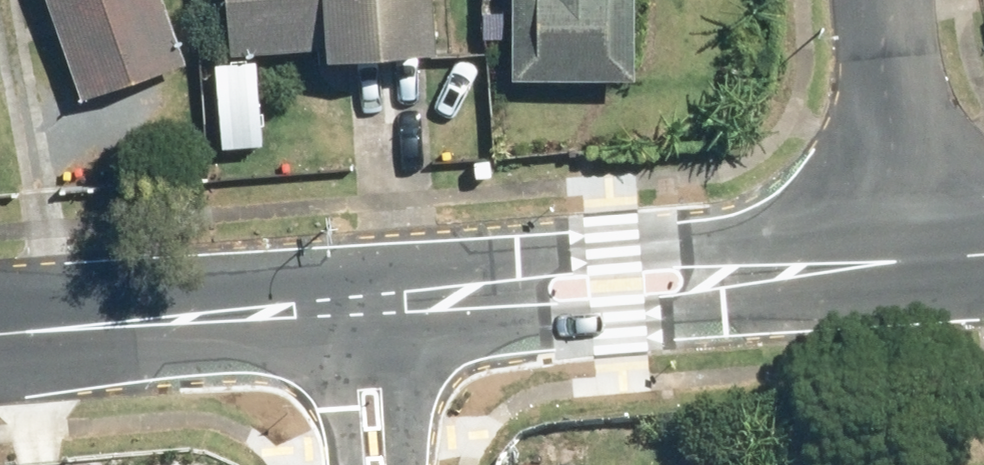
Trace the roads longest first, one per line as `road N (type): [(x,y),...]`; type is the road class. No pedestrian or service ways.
road 1 (tertiary): [(908,250),(366,302)]
road 2 (tertiary): [(366,302),(0,332)]
road 3 (residential): [(886,0),(908,250)]
road 4 (residential): [(366,302),(379,464)]

